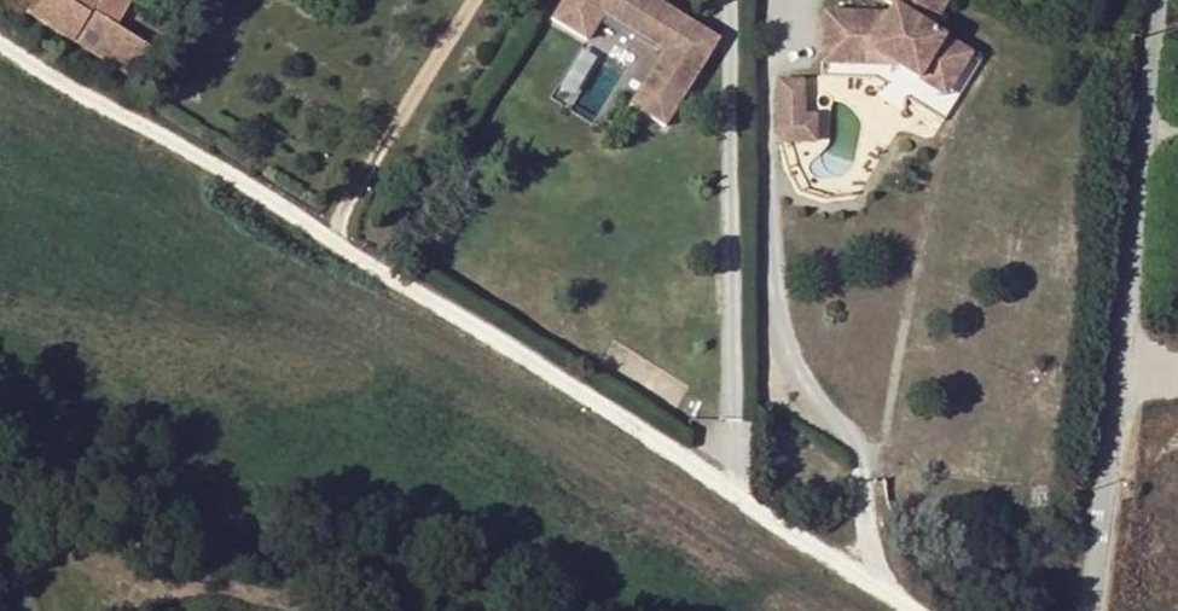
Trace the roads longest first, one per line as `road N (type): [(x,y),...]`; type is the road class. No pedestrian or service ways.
road 1 (residential): [(0,34),(735,491)]
road 2 (unclassified): [(1134,0),(1091,610)]
road 3 (residential): [(735,491),(724,0)]
road 4 (residential): [(735,491),(930,610)]

